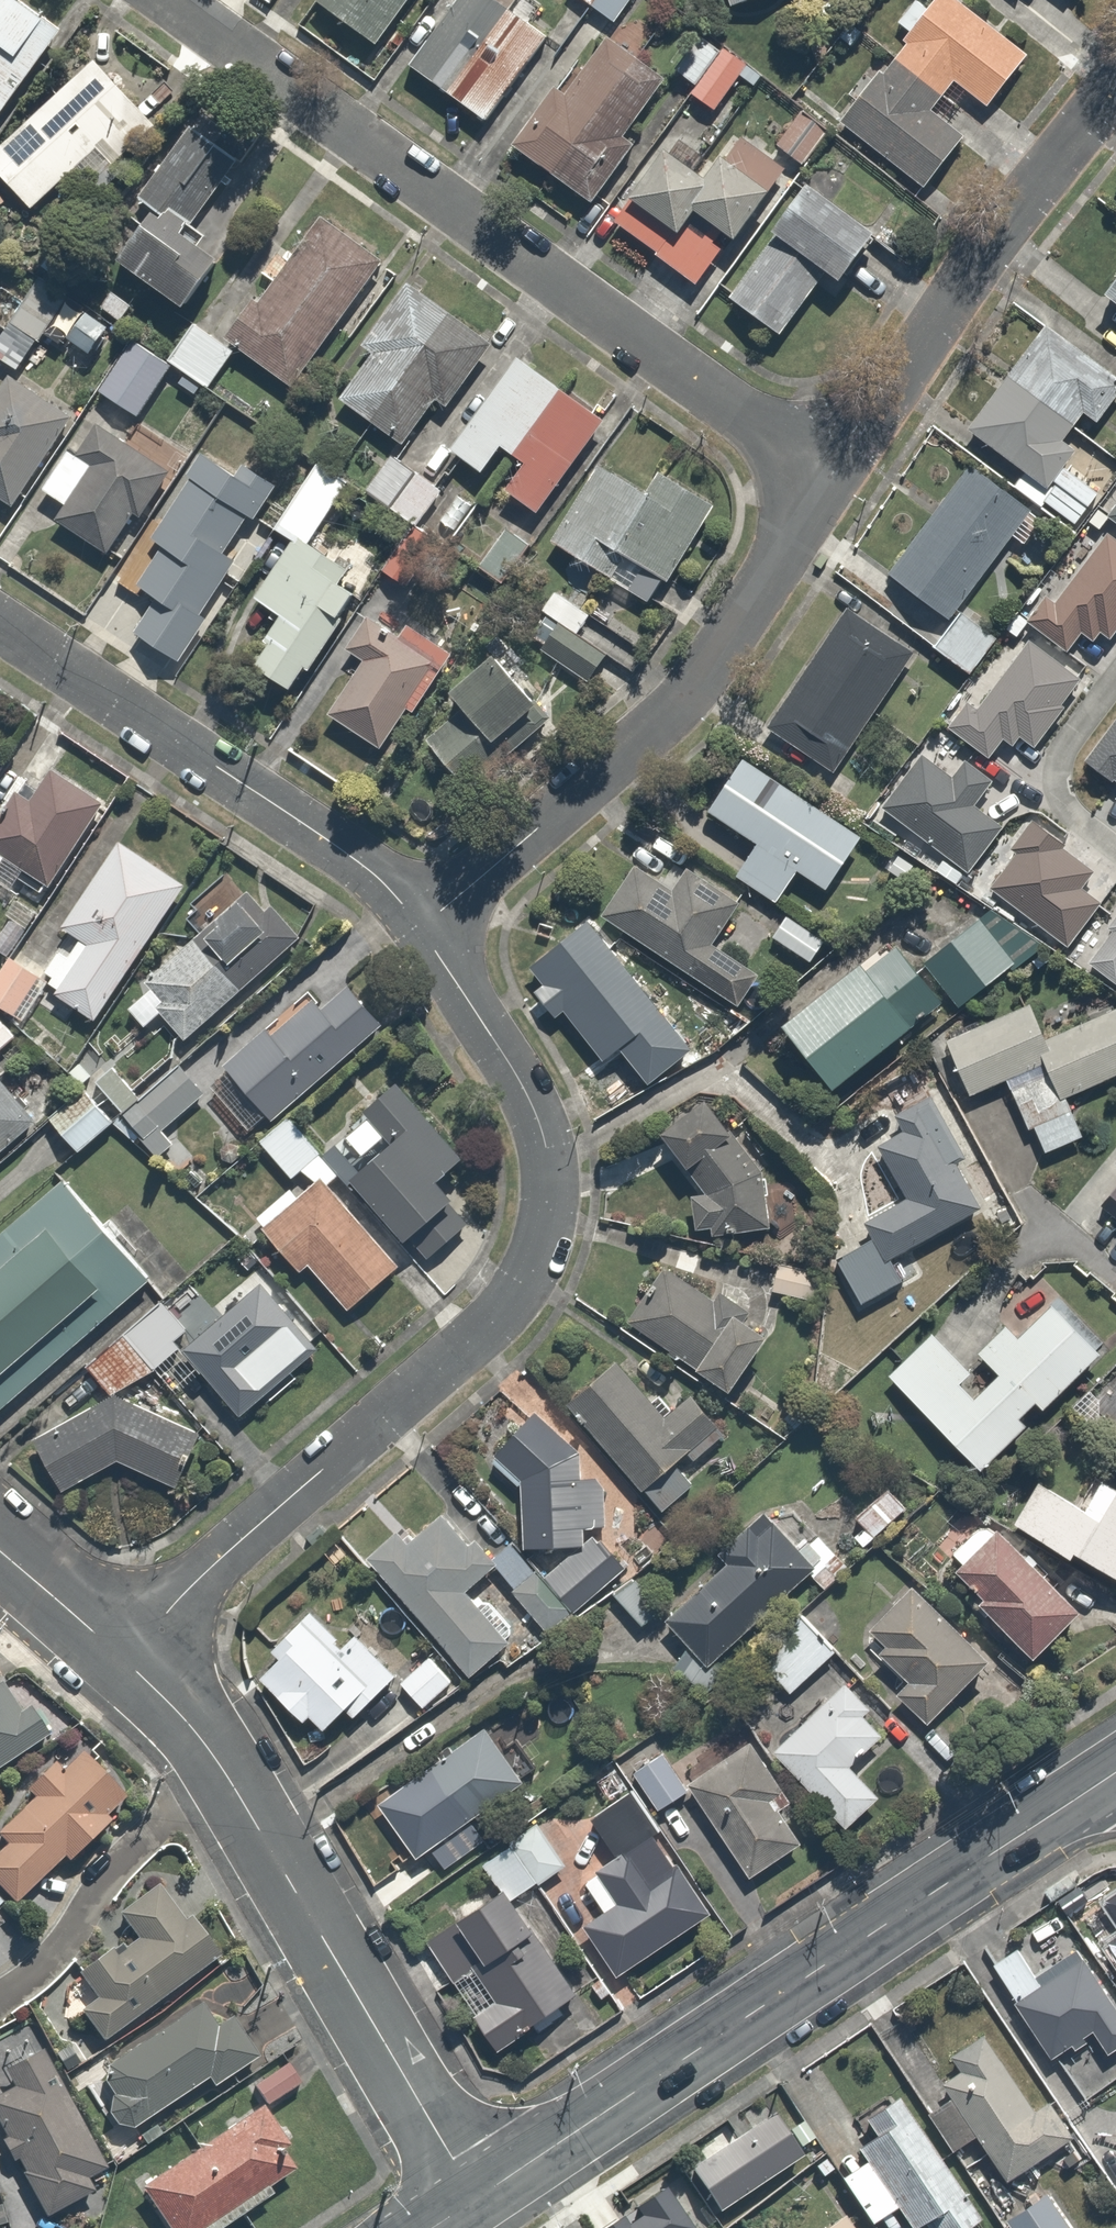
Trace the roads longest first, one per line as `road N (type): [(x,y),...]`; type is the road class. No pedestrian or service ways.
road 1 (residential): [(419,927),(527,1121),(546,1221),(502,1305),(210,1569),(127,1662)]
road 2 (residential): [(826,482),(175,0)]
road 3 (secondary): [(477,2199),(1115,1773)]
road 4 (tertiary): [(127,1662),(220,1764),(477,2199)]
road 5 (residential): [(826,482),(710,675),(664,725),(419,927)]
road 6 (residential): [(0,622),(355,859),(419,927)]
road 7 (residential): [(1115,88),(975,264),(826,482)]
road 8 (residential): [(1115,850),(1063,806),(1055,782),(1069,738),(1115,677)]

